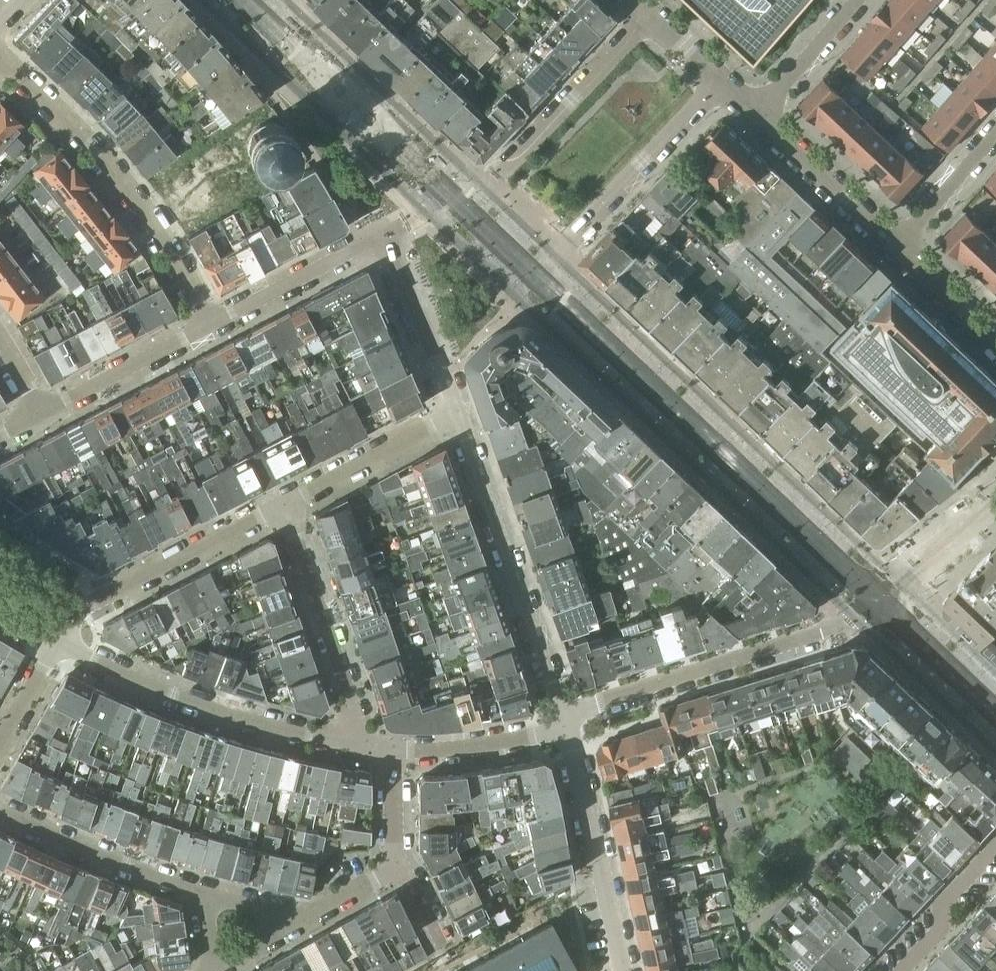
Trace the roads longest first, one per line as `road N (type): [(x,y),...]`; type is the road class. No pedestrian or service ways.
road 1 (secondary): [(534,276),(879,603)]
road 2 (residential): [(209,325),(130,195),(0,59)]
road 3 (residential): [(566,725),(592,707),(858,619),(879,603)]
road 4 (residential): [(454,415),(566,725)]
road 5 (residential): [(62,642),(236,715),(353,743)]
road 6 (residential): [(651,14),(492,184),(455,200)]
road 7 (residential): [(534,276),(723,79)]
road 8 (residential): [(62,642),(80,609),(284,504)]
road 9 (residential): [(623,970),(566,725)]
road 10 (residential): [(353,743),(347,690),(284,504)]
road 11 (residential): [(205,890),(128,868),(0,811)]
road 12 (residential): [(384,235),(209,325)]
road 13 (residential): [(384,235),(454,415)]
road 14 (residential): [(209,325),(39,414)]
road 15 (residential): [(284,504),(454,415)]
road 16 (residential): [(897,242),(758,113)]
road 17 (residential): [(391,749),(487,742),(566,725)]
road 18 (residential): [(883,970),(995,849)]
road 19 (secondary): [(296,51),(346,113),(412,159)]
road 20 (secondary): [(412,159),(361,97),(296,51)]
road 21 (secondary): [(879,603),(995,713)]
road 22 (residential): [(879,603),(995,500)]
road 23 (residential): [(758,113),(857,0)]
road 24 (residential): [(995,130),(897,242)]
road 25 (residential): [(995,335),(897,242)]
road 26 (residential): [(292,923),(400,868)]
road 27 (residential): [(400,868),(392,844),(391,749)]

